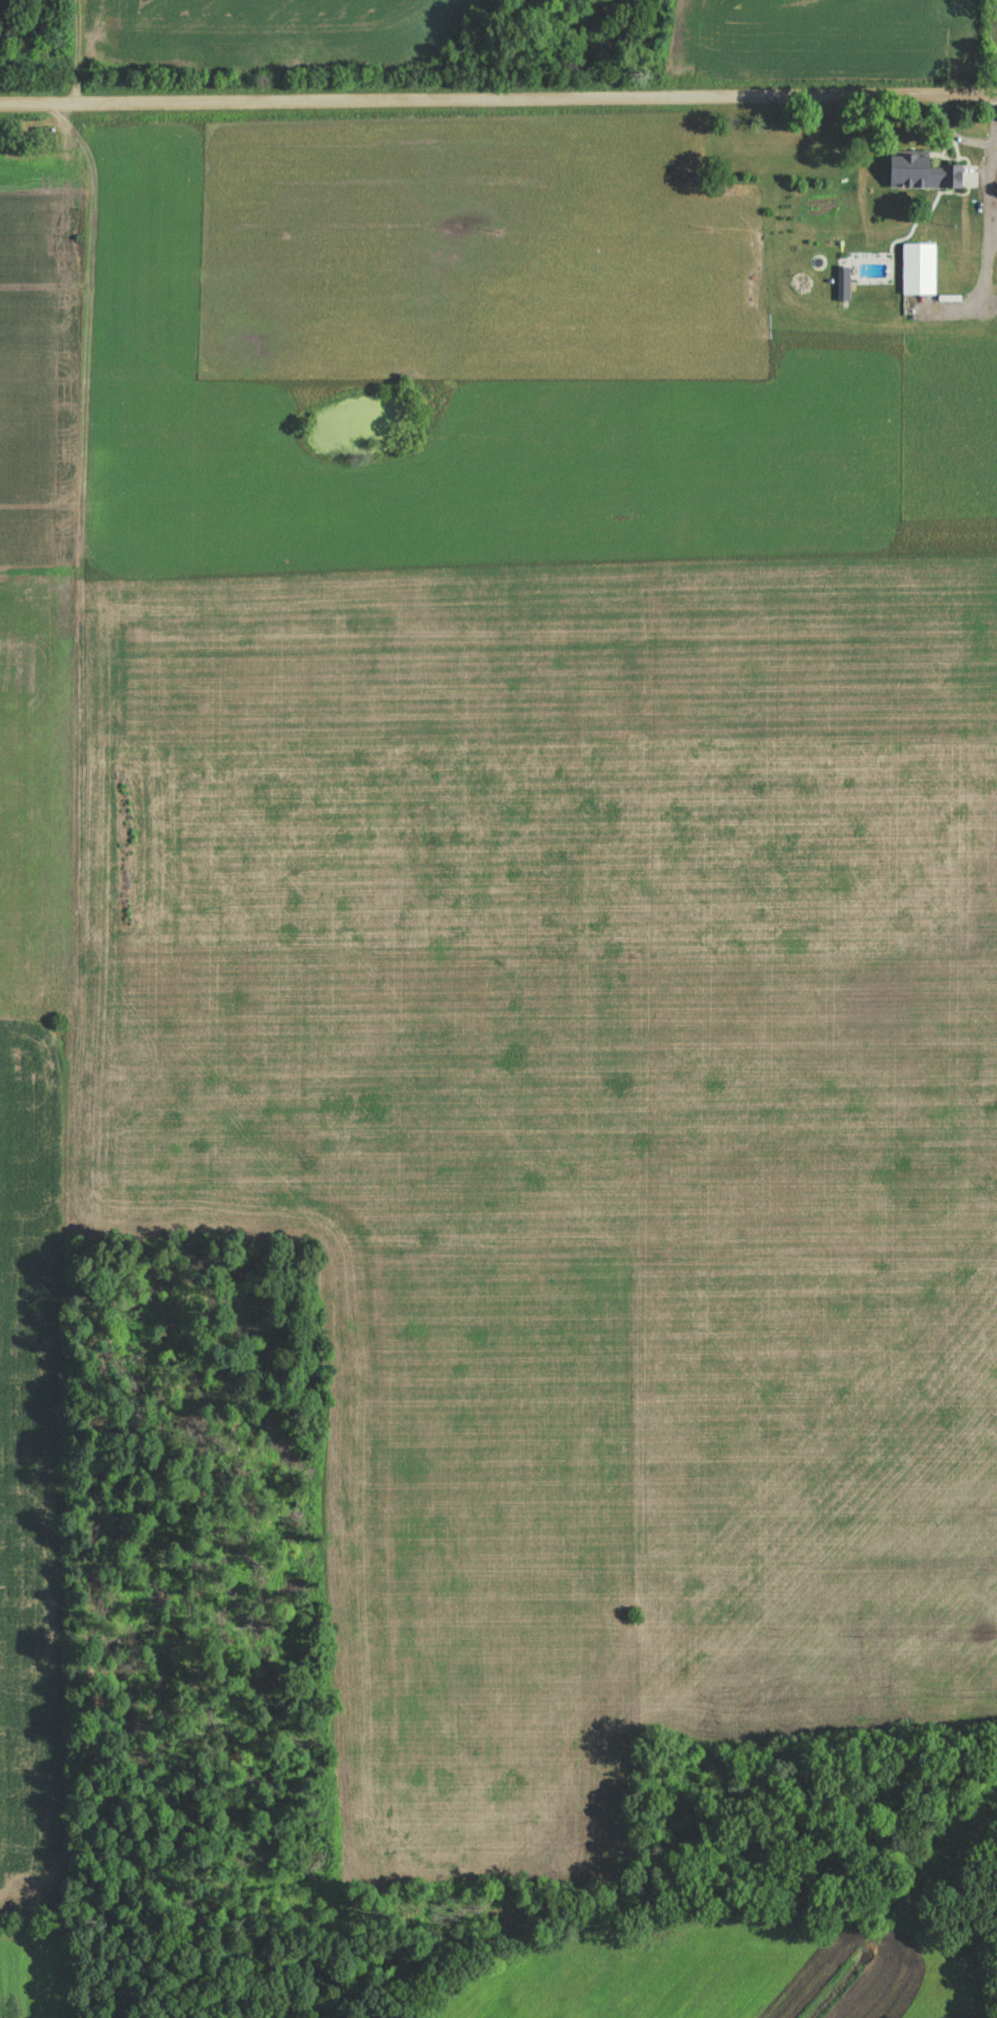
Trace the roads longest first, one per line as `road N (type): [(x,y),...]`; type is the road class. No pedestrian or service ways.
road 1 (residential): [(0,103),(996,99)]

